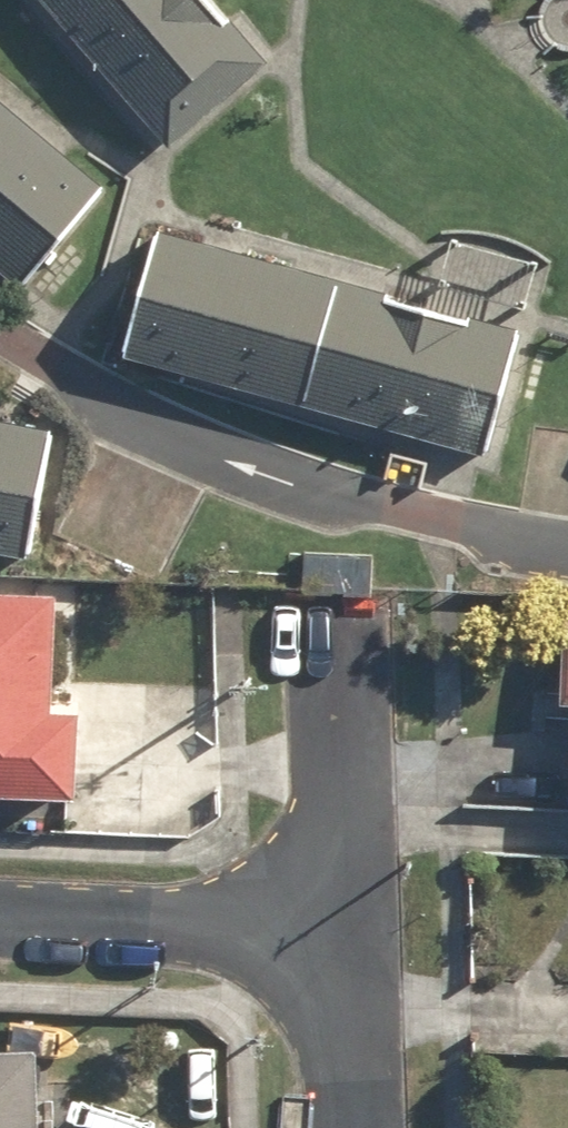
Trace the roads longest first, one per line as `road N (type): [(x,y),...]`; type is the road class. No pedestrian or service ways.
road 1 (residential): [(340,928),(0,914)]
road 2 (residential): [(340,928),(336,614)]
road 3 (residential): [(347,1127),(340,928)]

